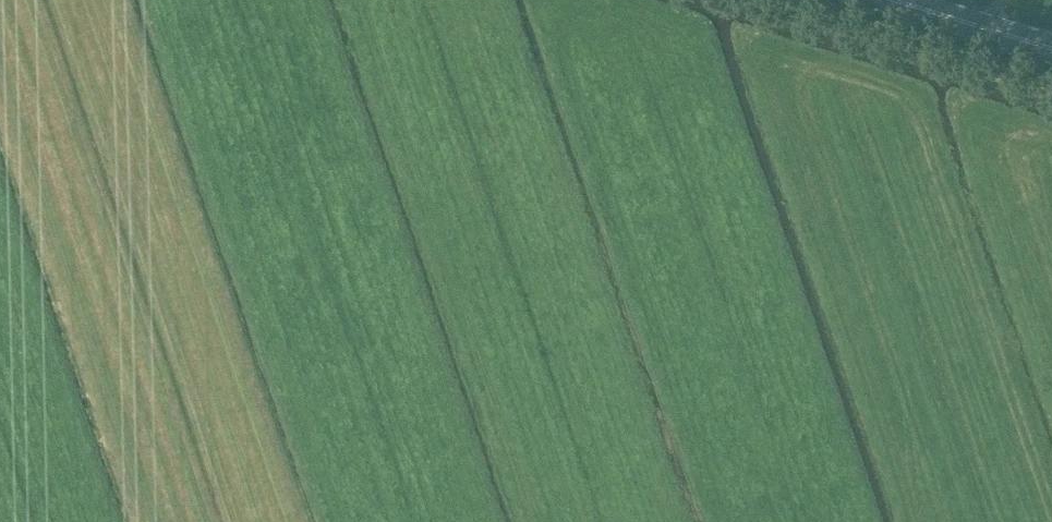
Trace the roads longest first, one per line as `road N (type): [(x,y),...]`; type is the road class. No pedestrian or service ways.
road 1 (primary): [(1051,47),(898,0)]

